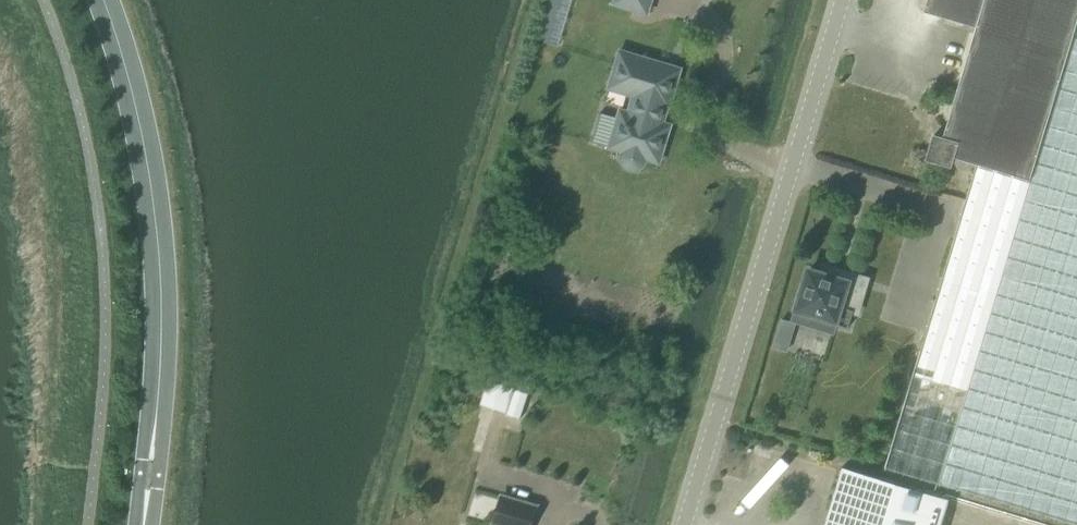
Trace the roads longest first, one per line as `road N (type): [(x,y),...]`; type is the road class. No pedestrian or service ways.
road 1 (unclassified): [(683,524),(840,0)]

